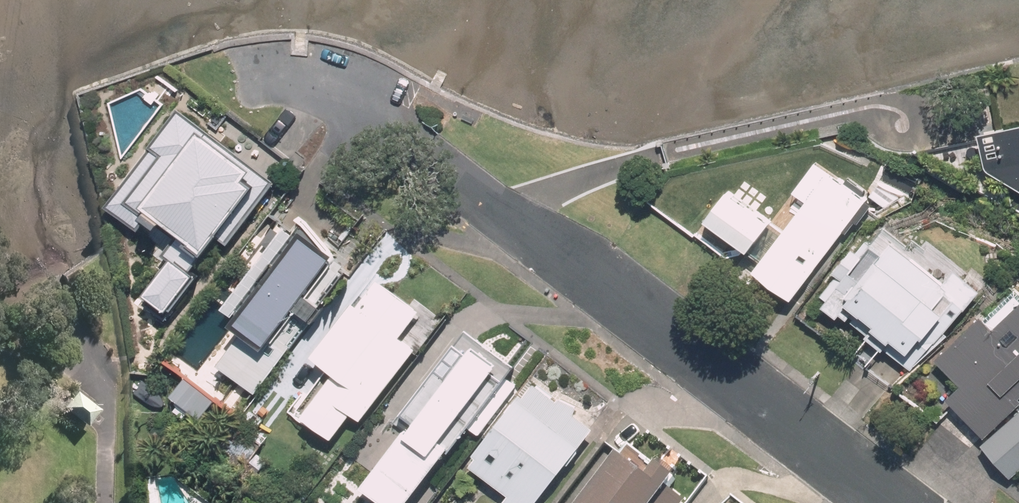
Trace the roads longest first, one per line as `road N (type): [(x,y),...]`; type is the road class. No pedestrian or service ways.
road 1 (residential): [(893,502),(586,270),(396,137),(301,85),(252,81)]

